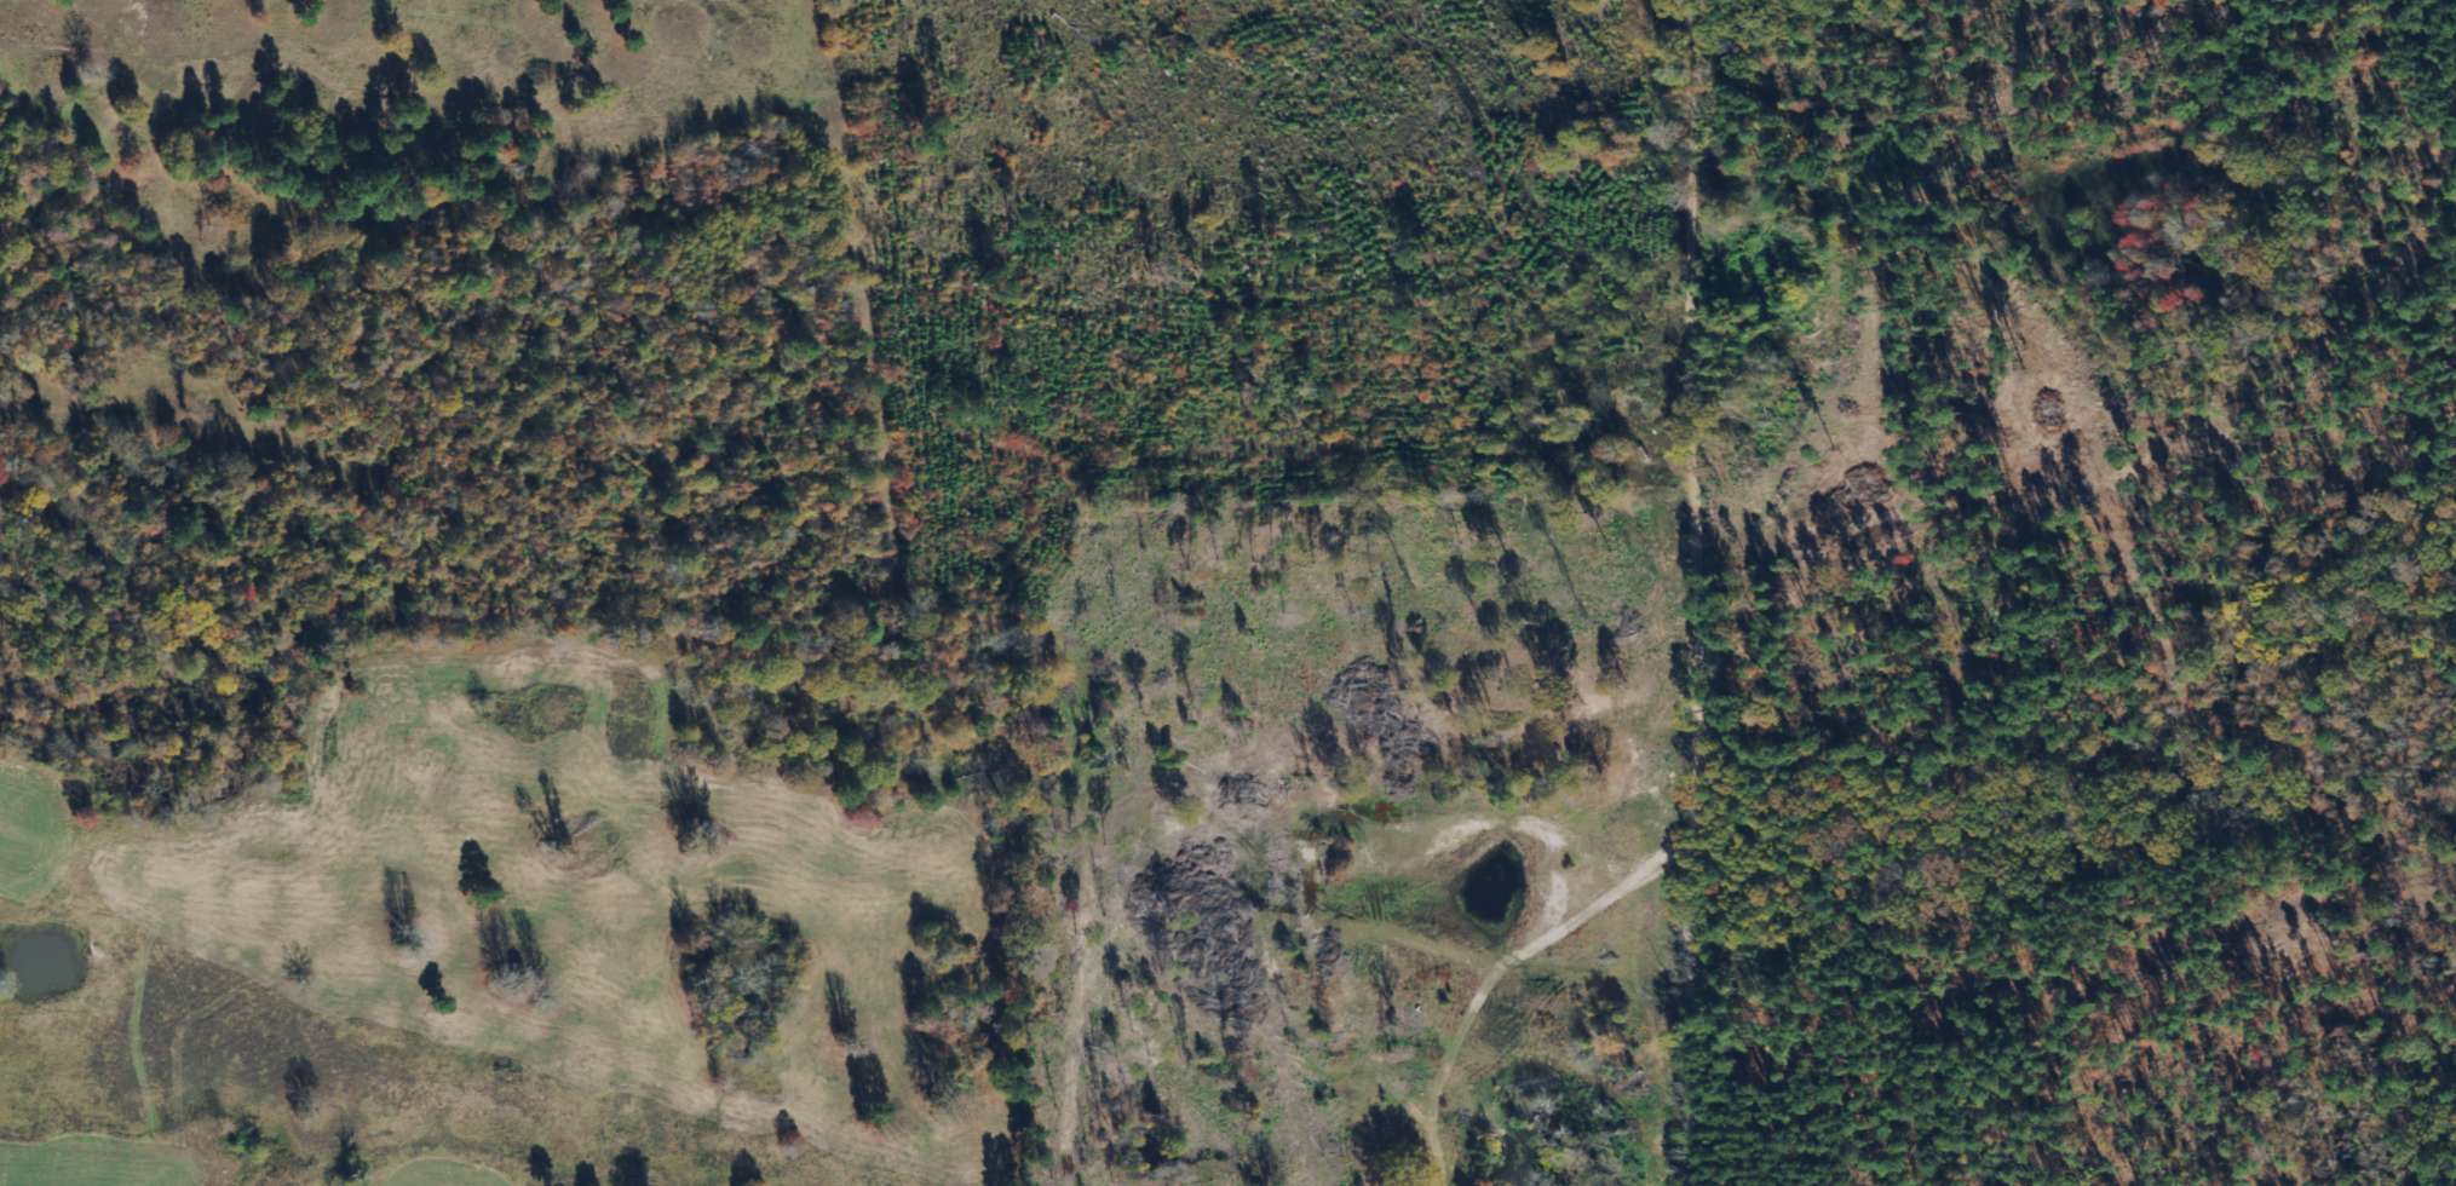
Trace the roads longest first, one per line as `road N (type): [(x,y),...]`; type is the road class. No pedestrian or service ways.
road 1 (residential): [(1686,1185),(1699,399),(1693,361),(1706,316),(1699,249),(1709,0)]

